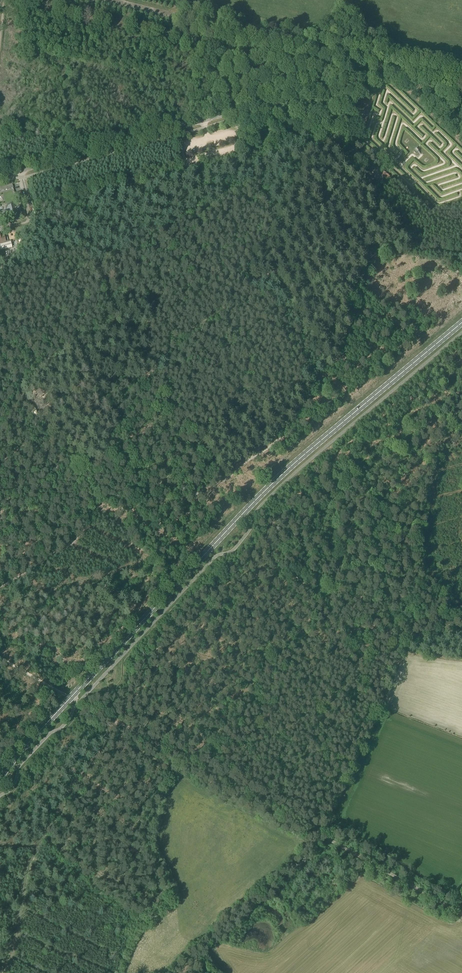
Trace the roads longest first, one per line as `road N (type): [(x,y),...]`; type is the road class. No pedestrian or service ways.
road 1 (primary): [(0,780),(260,495),(461,322)]
road 2 (tertiary): [(461,83),(377,72),(0,176)]
road 3 (track): [(461,914),(124,726)]
road 4 (track): [(124,726),(46,851),(10,972)]

